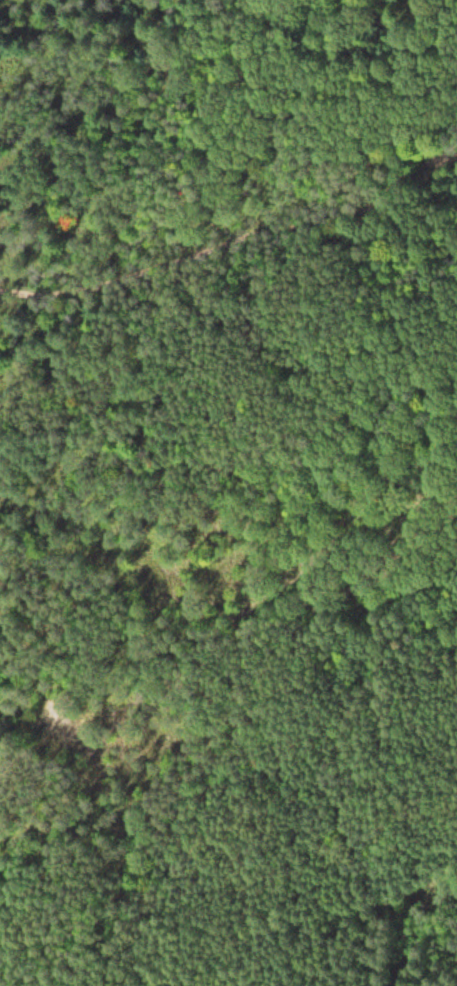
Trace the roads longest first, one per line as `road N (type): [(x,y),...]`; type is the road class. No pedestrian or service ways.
road 1 (track): [(456,155),(335,222),(104,284),(0,291)]

